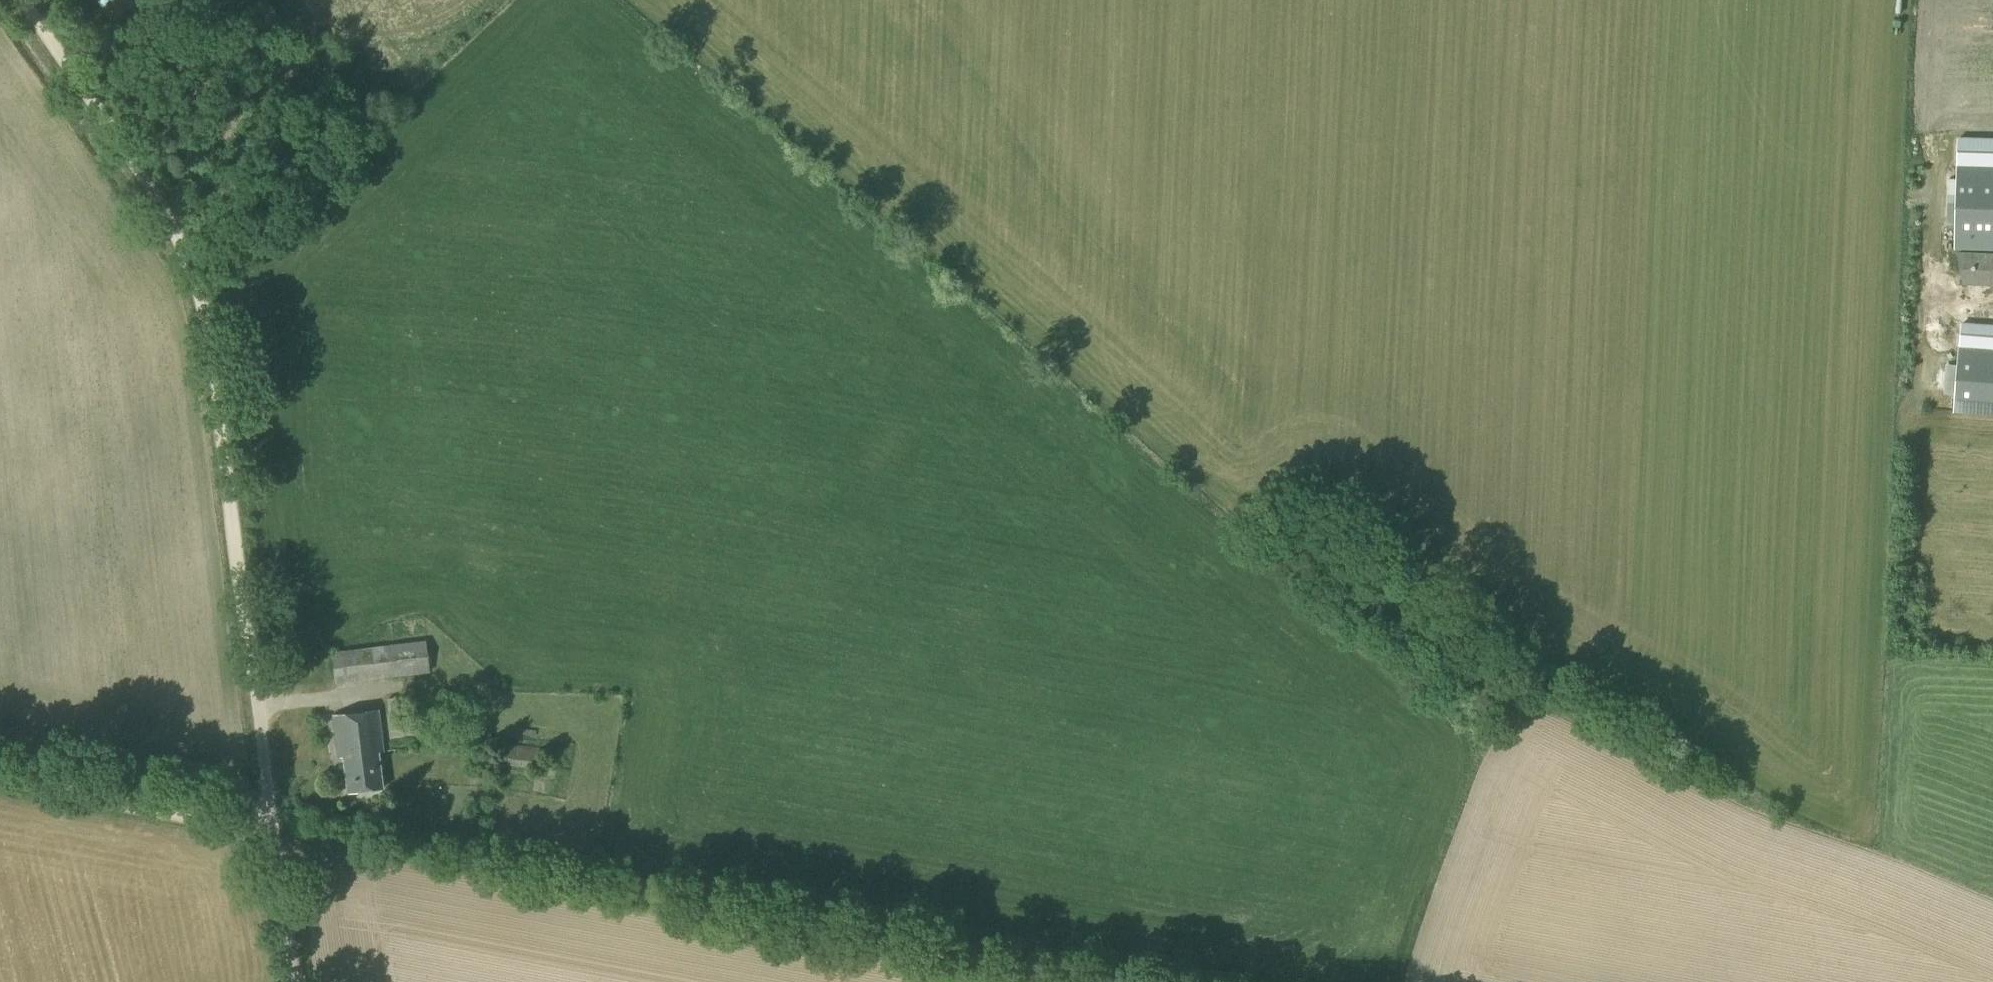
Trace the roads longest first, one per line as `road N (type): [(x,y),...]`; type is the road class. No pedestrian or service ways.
road 1 (track): [(1056,981),(339,835),(274,833),(0,780)]
road 2 (track): [(19,0),(170,237),(193,321),(249,701)]
road 3 (unclassified): [(293,981),(249,701)]

